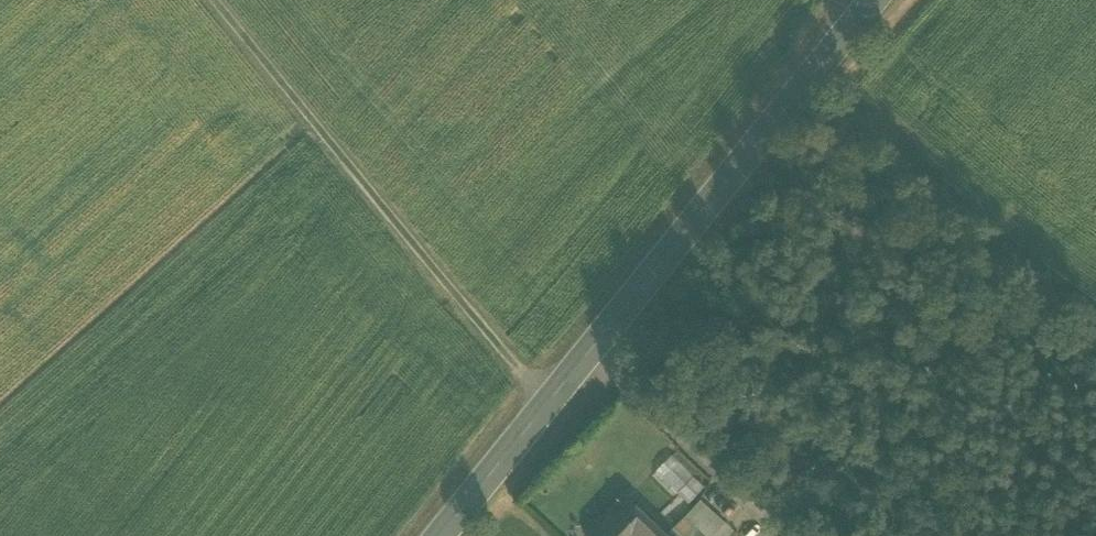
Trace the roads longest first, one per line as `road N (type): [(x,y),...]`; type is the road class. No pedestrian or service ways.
road 1 (secondary): [(440,535),(874,0)]
road 2 (track): [(549,400),(213,0)]
road 3 (track): [(589,351),(786,535)]

